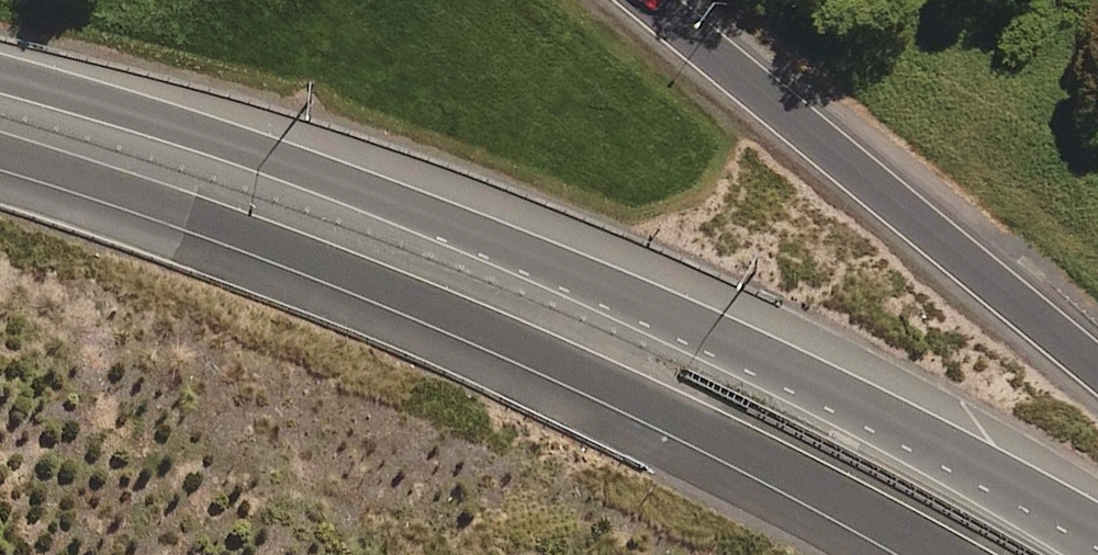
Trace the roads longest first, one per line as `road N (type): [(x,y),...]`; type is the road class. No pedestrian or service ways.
road 1 (motorway): [(0,77),(598,280),(974,468),(1097,544)]
road 2 (motorway): [(944,554),(818,481),(602,378),(325,260),(0,150)]
road 3 (motorway): [(651,0),(1097,369)]

